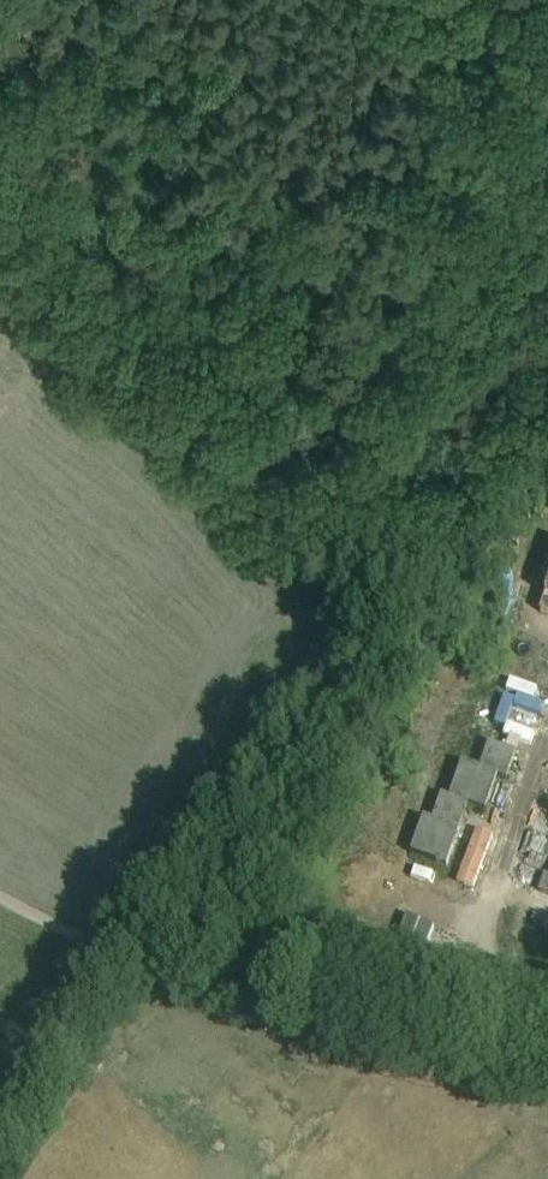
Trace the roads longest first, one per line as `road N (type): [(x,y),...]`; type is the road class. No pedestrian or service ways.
road 1 (track): [(547,1075),(291,1035),(206,1006),(0,898)]
road 2 (track): [(547,90),(465,0)]

